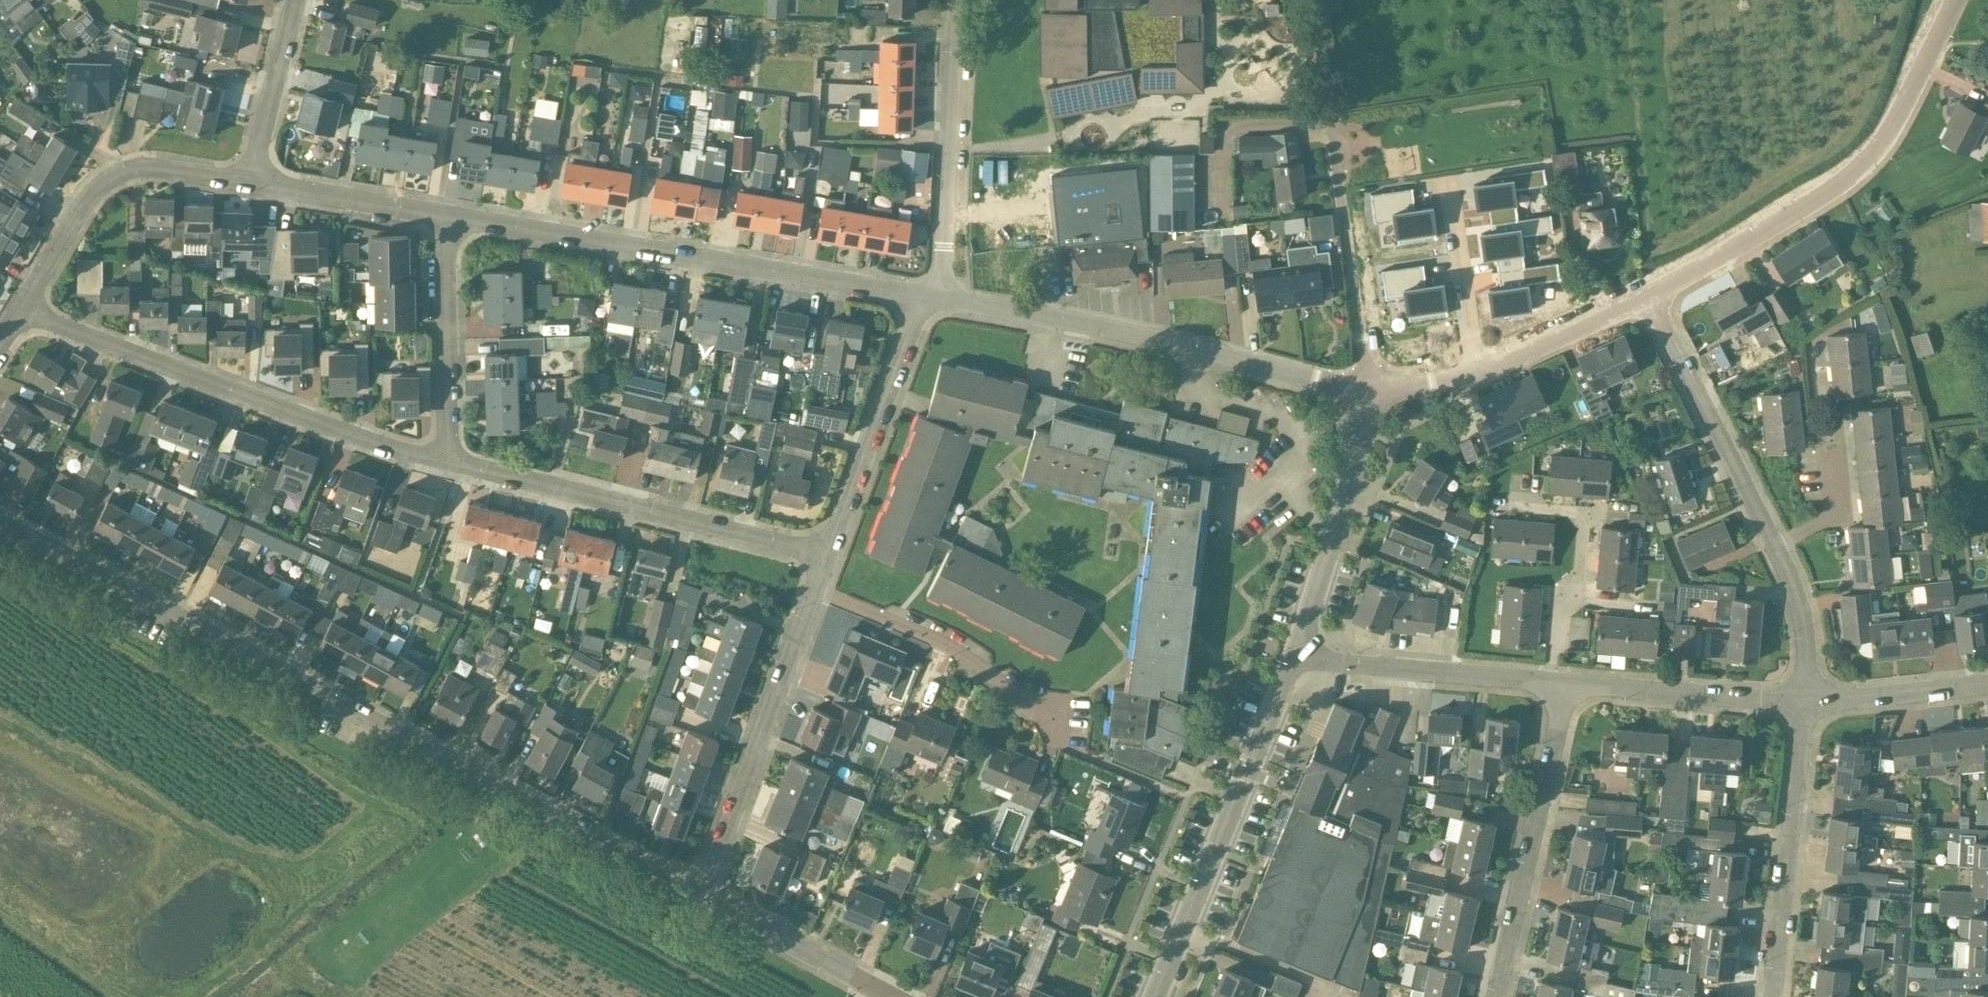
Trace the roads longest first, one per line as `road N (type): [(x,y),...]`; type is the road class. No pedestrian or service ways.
road 1 (residential): [(702,895),(0,521)]
road 2 (residential): [(927,299),(450,218)]
road 3 (residential): [(449,461),(328,426),(20,307)]
road 4 (residential): [(1372,393),(1167,341),(927,299)]
road 5 (residential): [(1647,295),(1860,170),(1893,127),(1953,0)]
road 6 (residential): [(1372,393),(1316,0)]
road 7 (residential): [(832,558),(449,461)]
road 8 (residential): [(1155,996),(1297,657)]
road 9 (residential): [(702,895),(832,558)]
road 10 (residential): [(1496,996),(1570,680)]
road 11 (residential): [(927,299),(936,281),(953,0)]
road 12 (residential): [(20,307),(106,179),(156,167),(249,180)]
road 13 (residential): [(1773,996),(1809,701)]
road 14 (residential): [(1779,550),(1647,295)]
road 15 (residential): [(832,558),(927,299)]
road 16 (residential): [(1297,657),(1372,393)]
road 17 (residential): [(1553,679),(1562,603),(1583,588),(1589,516),(1504,509)]
road 18 (residential): [(1297,657),(1553,679)]
road 19 (residential): [(449,461),(450,218)]
road 20 (residential): [(1570,680),(1809,701)]
road 21 (residential): [(889,996),(702,895)]
road 22 (residential): [(450,218),(249,180)]
road 23 (residential): [(1473,374),(1449,179)]
road 24 (residential): [(1473,374),(1647,295)]
road 25 (residential): [(249,180),(299,0)]
road 26 (residential): [(1809,701),(1987,683)]
road 27 (residential): [(1779,550),(1833,510),(1833,421)]
road 28 (residential): [(1809,701),(1804,617),(1779,550)]

